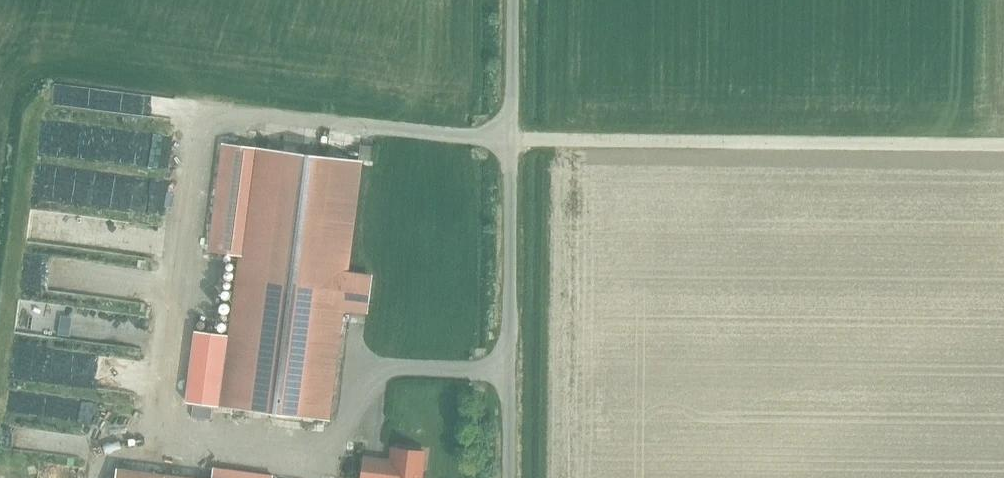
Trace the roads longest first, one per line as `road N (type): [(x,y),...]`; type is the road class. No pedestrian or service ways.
road 1 (unclassified): [(513,138),(1003,147)]
road 2 (unclassified): [(506,477),(513,138)]
road 3 (unclassified): [(513,138),(514,0)]

